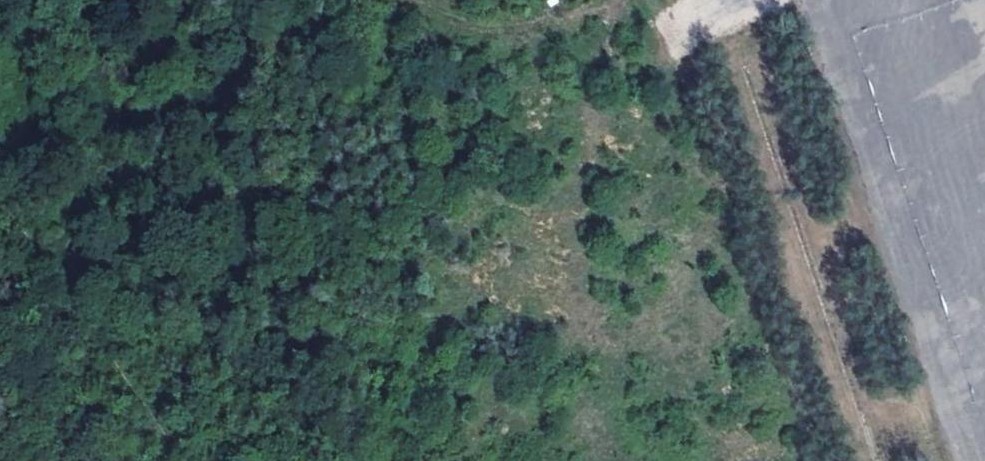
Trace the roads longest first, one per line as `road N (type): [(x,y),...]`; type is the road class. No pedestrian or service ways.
road 1 (unclassified): [(832,0),(968,460)]
road 2 (track): [(0,189),(90,347),(179,460)]

